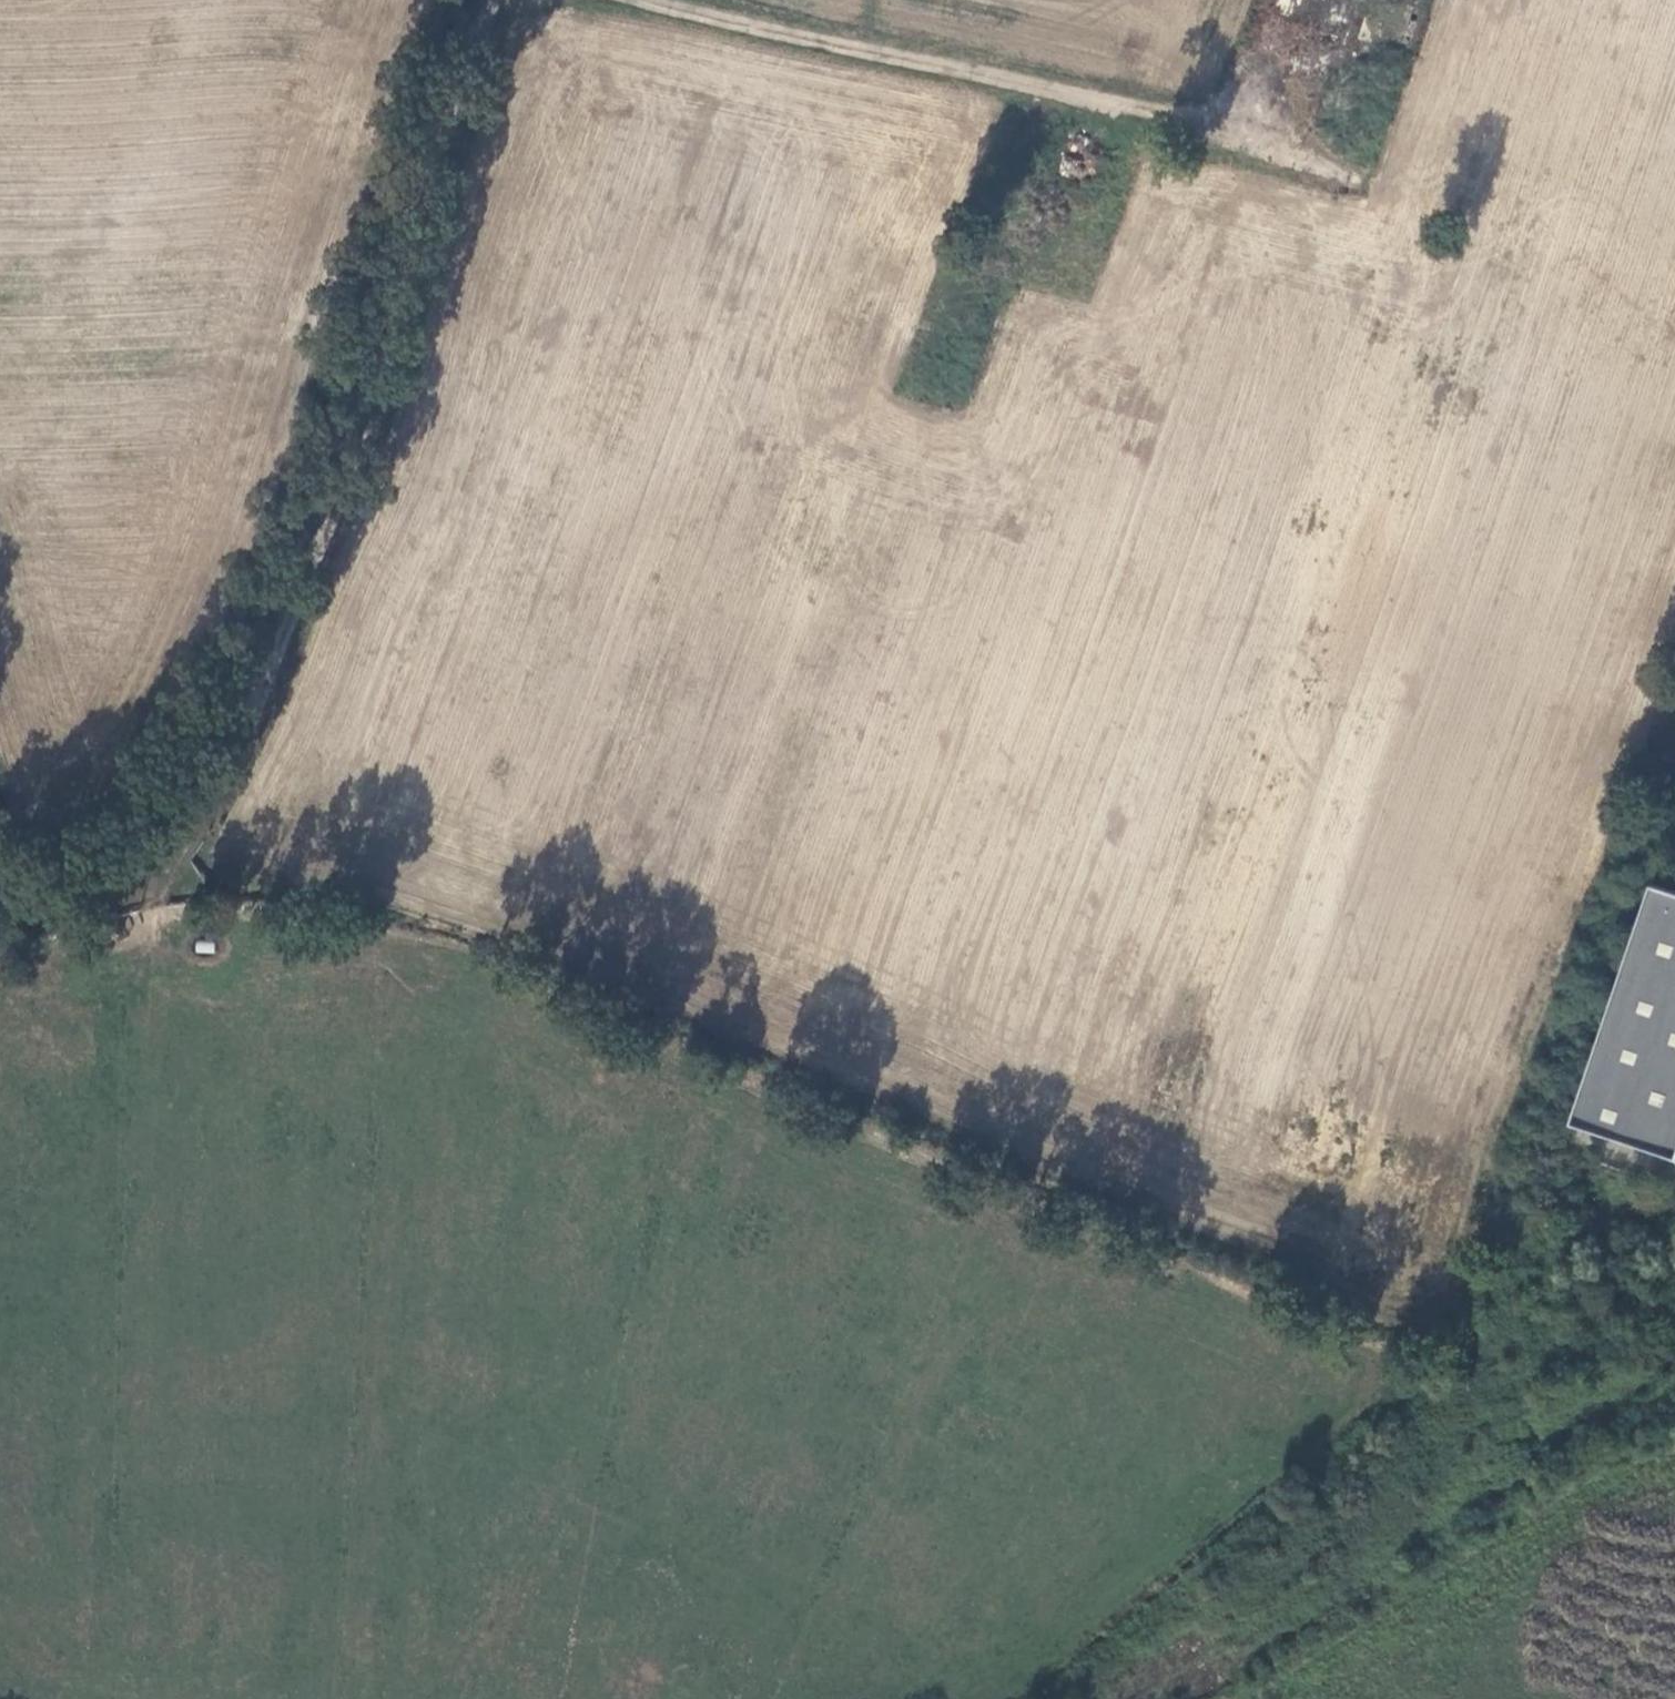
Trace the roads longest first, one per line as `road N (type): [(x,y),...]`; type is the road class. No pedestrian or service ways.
road 1 (track): [(651,0),(1148,110),(1423,202)]
road 2 (track): [(1674,1376),(1570,1364),(1450,1434)]

